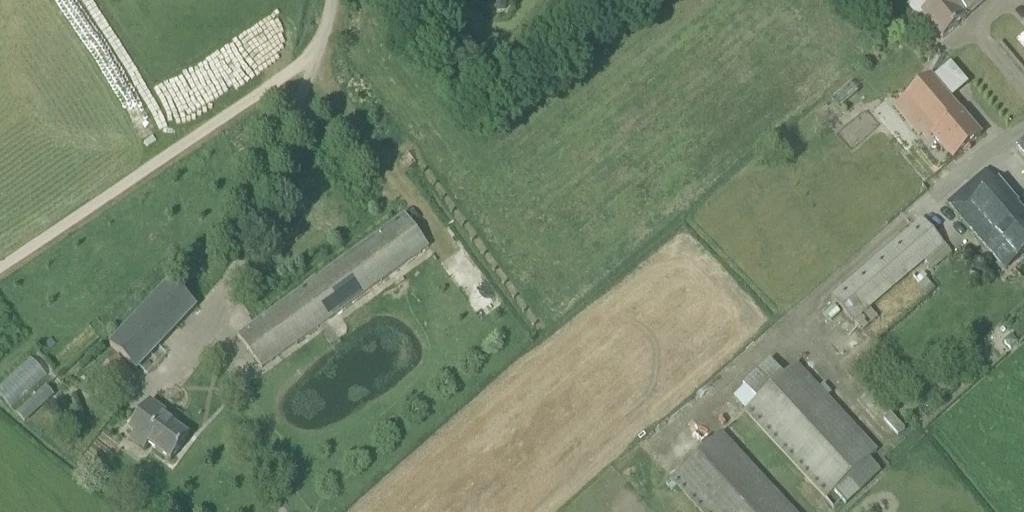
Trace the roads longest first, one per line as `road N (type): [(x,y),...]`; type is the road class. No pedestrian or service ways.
road 1 (track): [(319,59),(0,272)]

